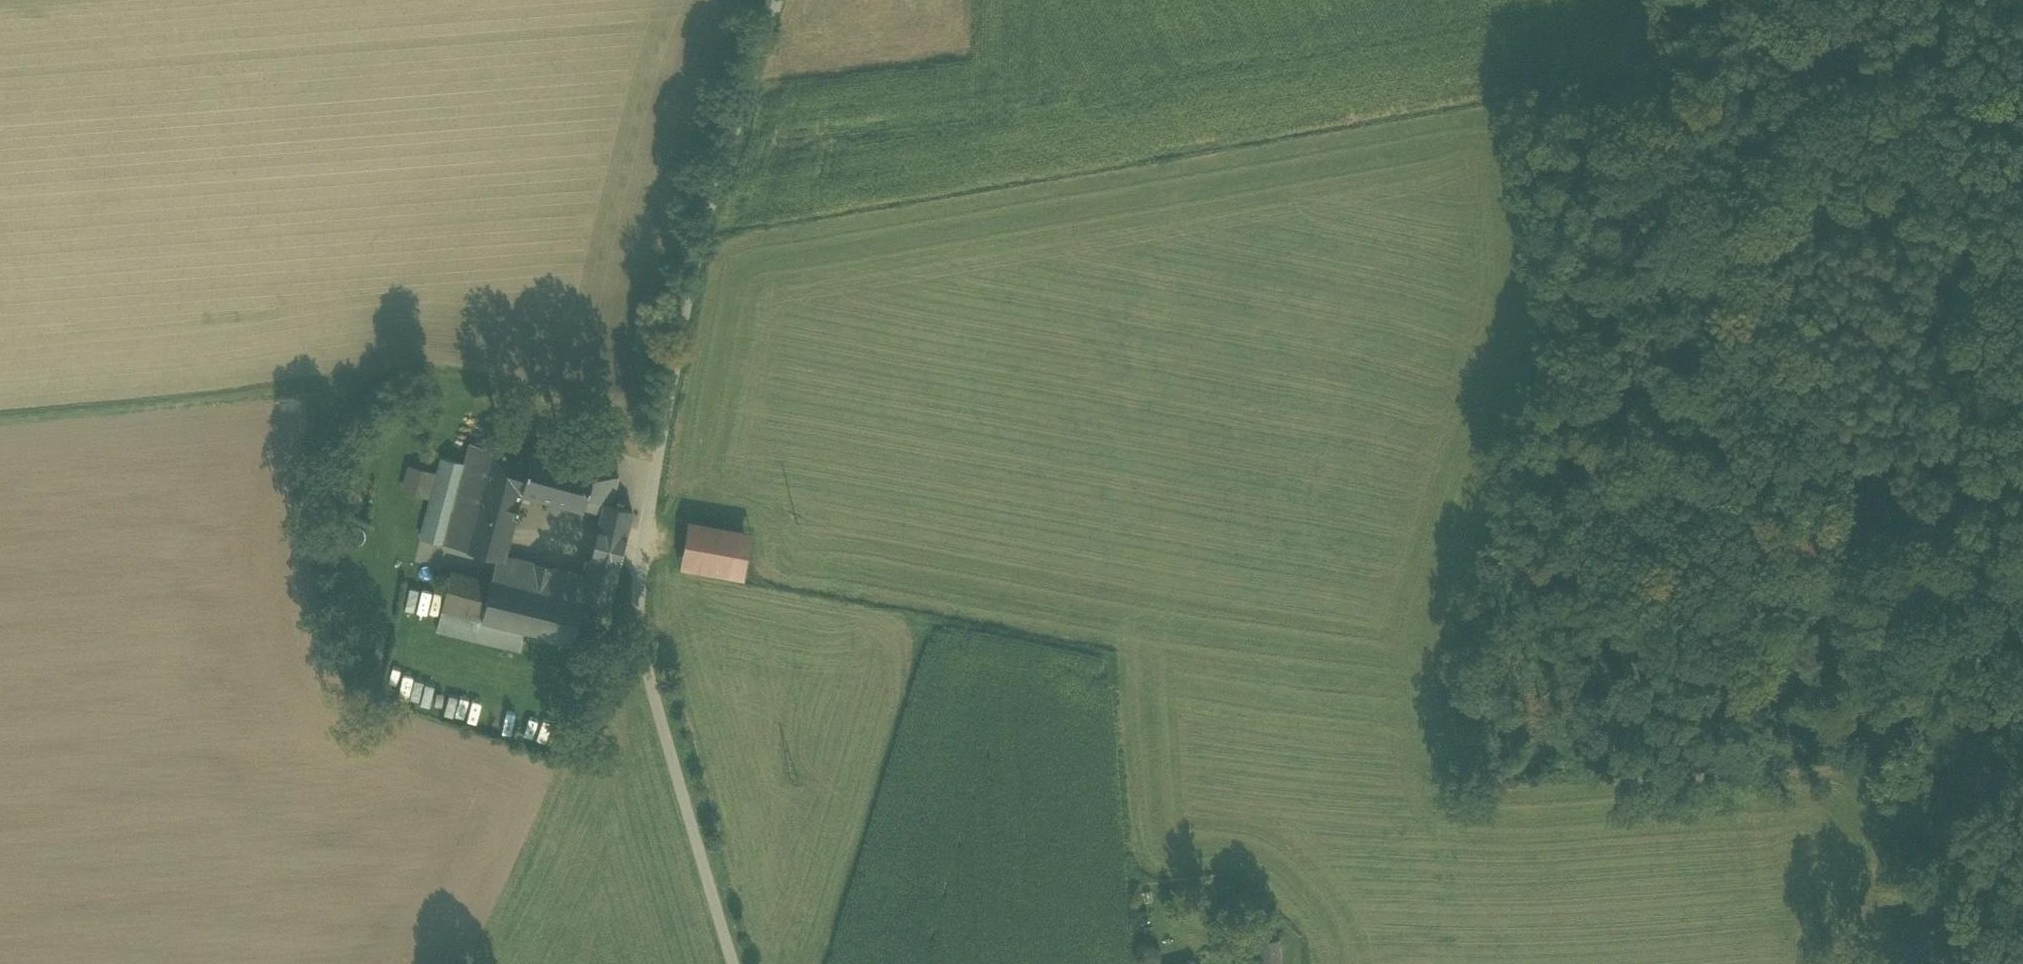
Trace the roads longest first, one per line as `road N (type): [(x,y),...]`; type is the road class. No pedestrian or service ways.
road 1 (unclassified): [(738,963),(631,599),(680,345),(783,0)]

